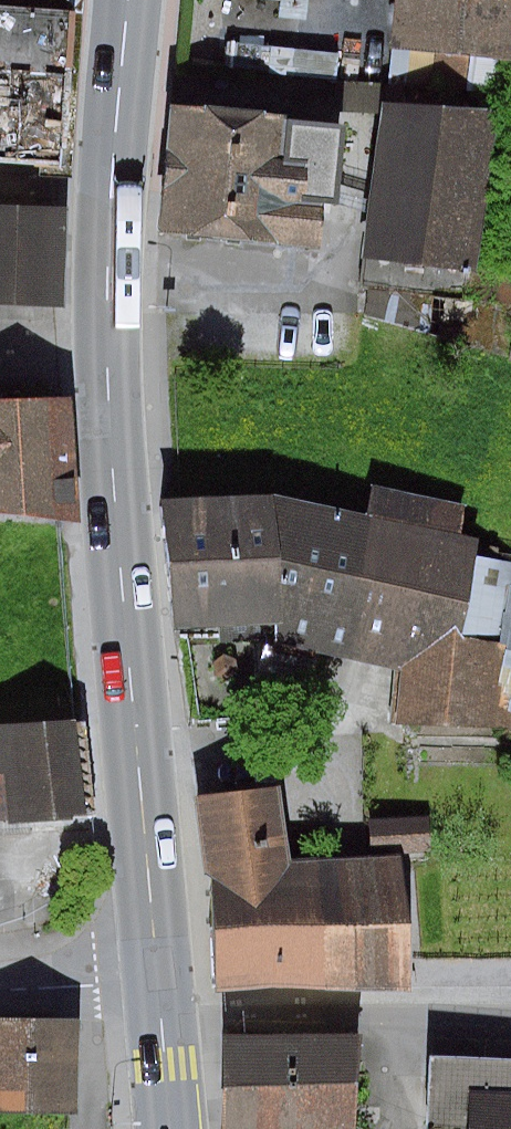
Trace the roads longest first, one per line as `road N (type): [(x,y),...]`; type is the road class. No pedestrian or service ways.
road 1 (primary): [(123,594),(106,380),(107,259),(128,0)]
road 2 (primary): [(123,594),(157,978)]
road 3 (residential): [(0,988),(157,978)]
road 4 (primary): [(157,978),(171,1128)]

